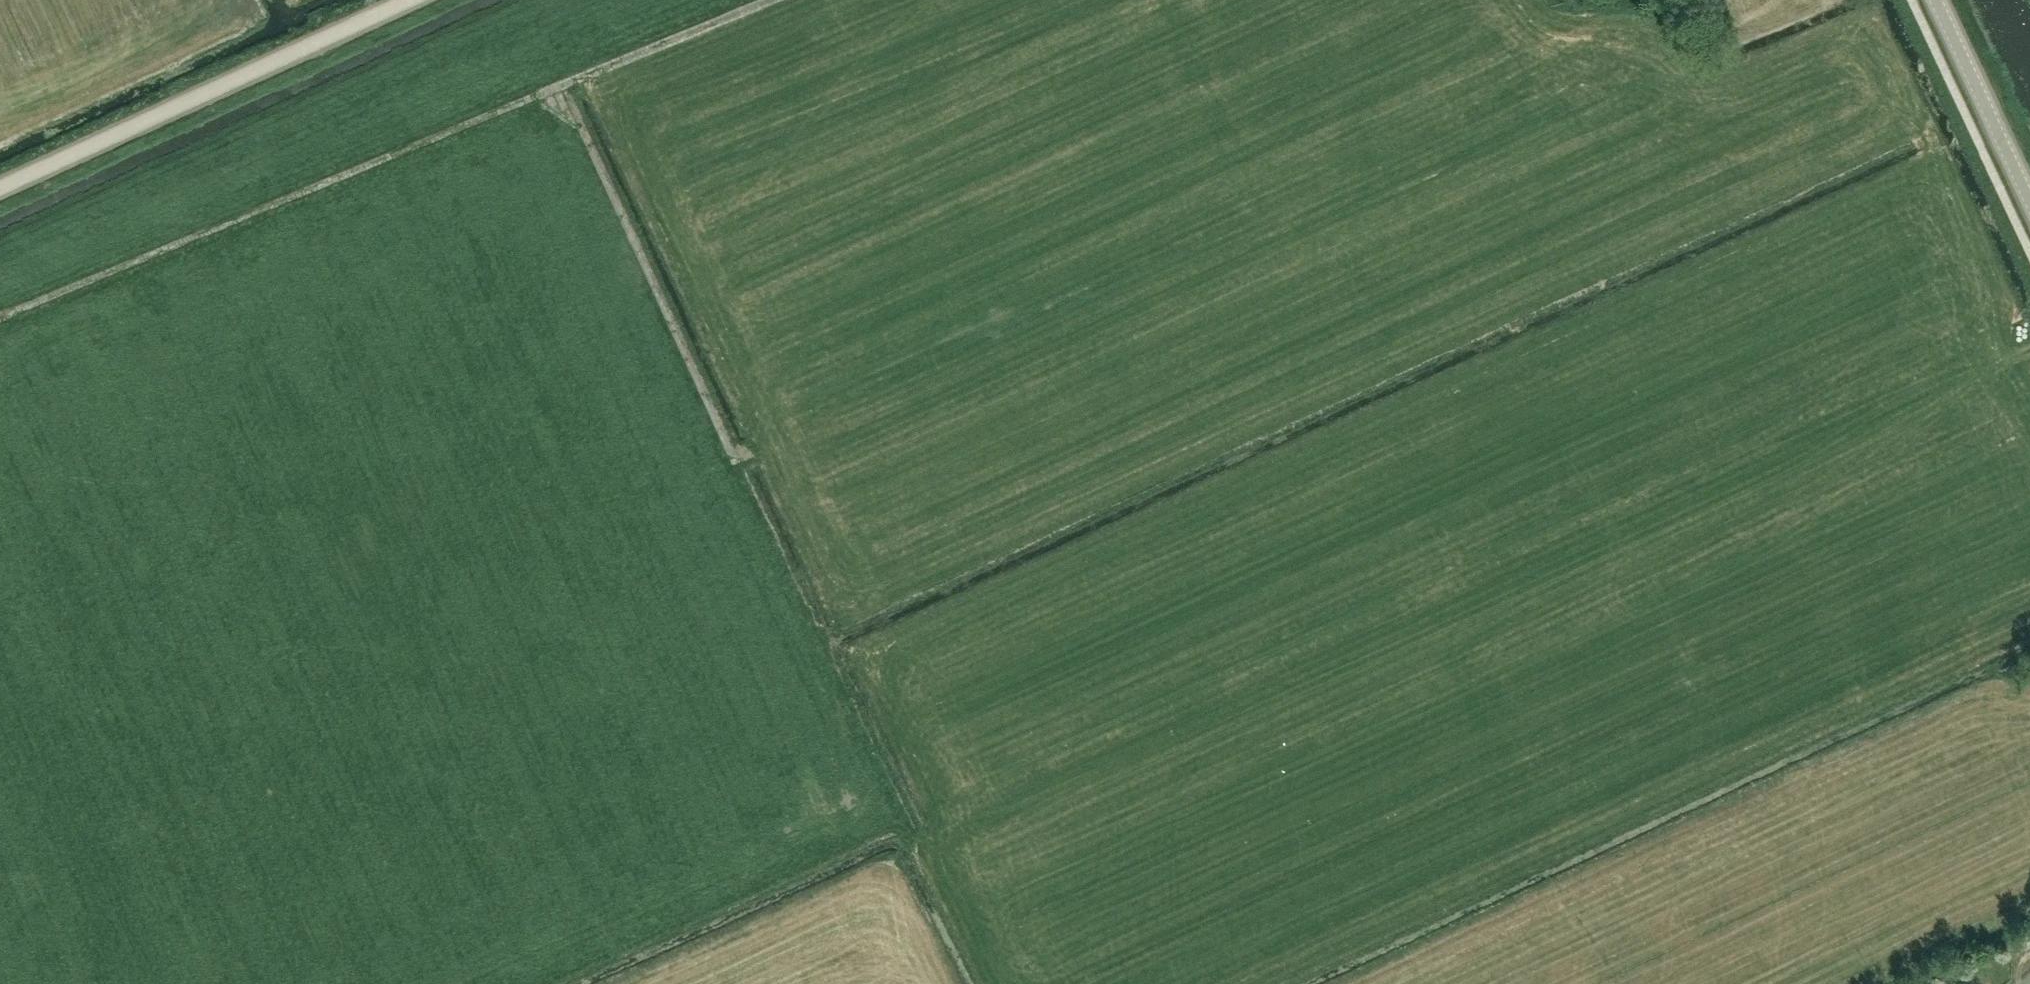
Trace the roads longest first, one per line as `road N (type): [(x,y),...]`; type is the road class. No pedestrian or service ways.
road 1 (unclassified): [(0,184),(409,0)]
road 2 (tertiary): [(2029,189),(1941,0)]

